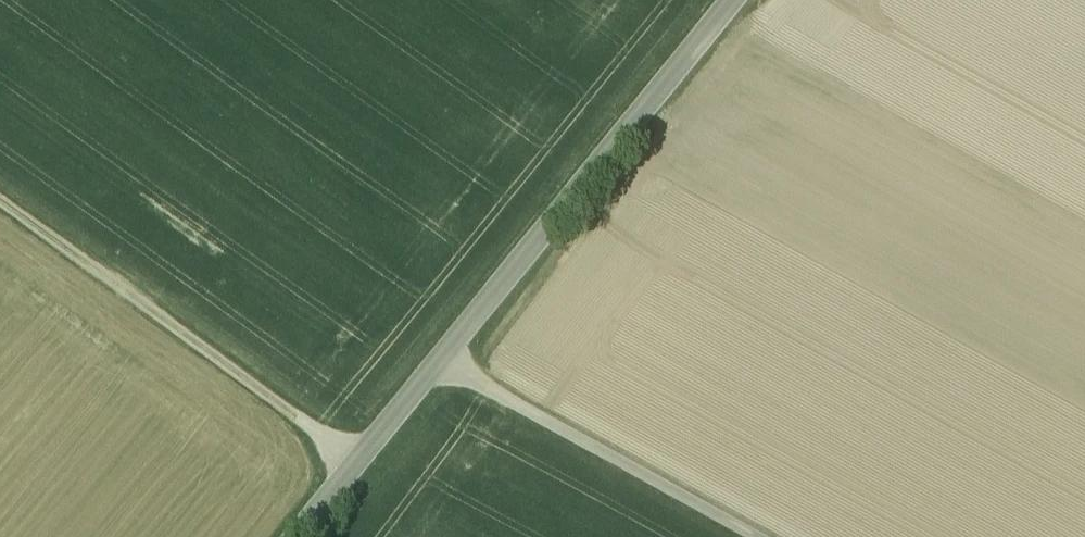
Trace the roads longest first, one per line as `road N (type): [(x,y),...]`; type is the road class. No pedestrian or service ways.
road 1 (unclassified): [(297,536),(730,0)]
road 2 (track): [(358,460),(0,200)]
road 3 (track): [(742,536),(437,359)]

